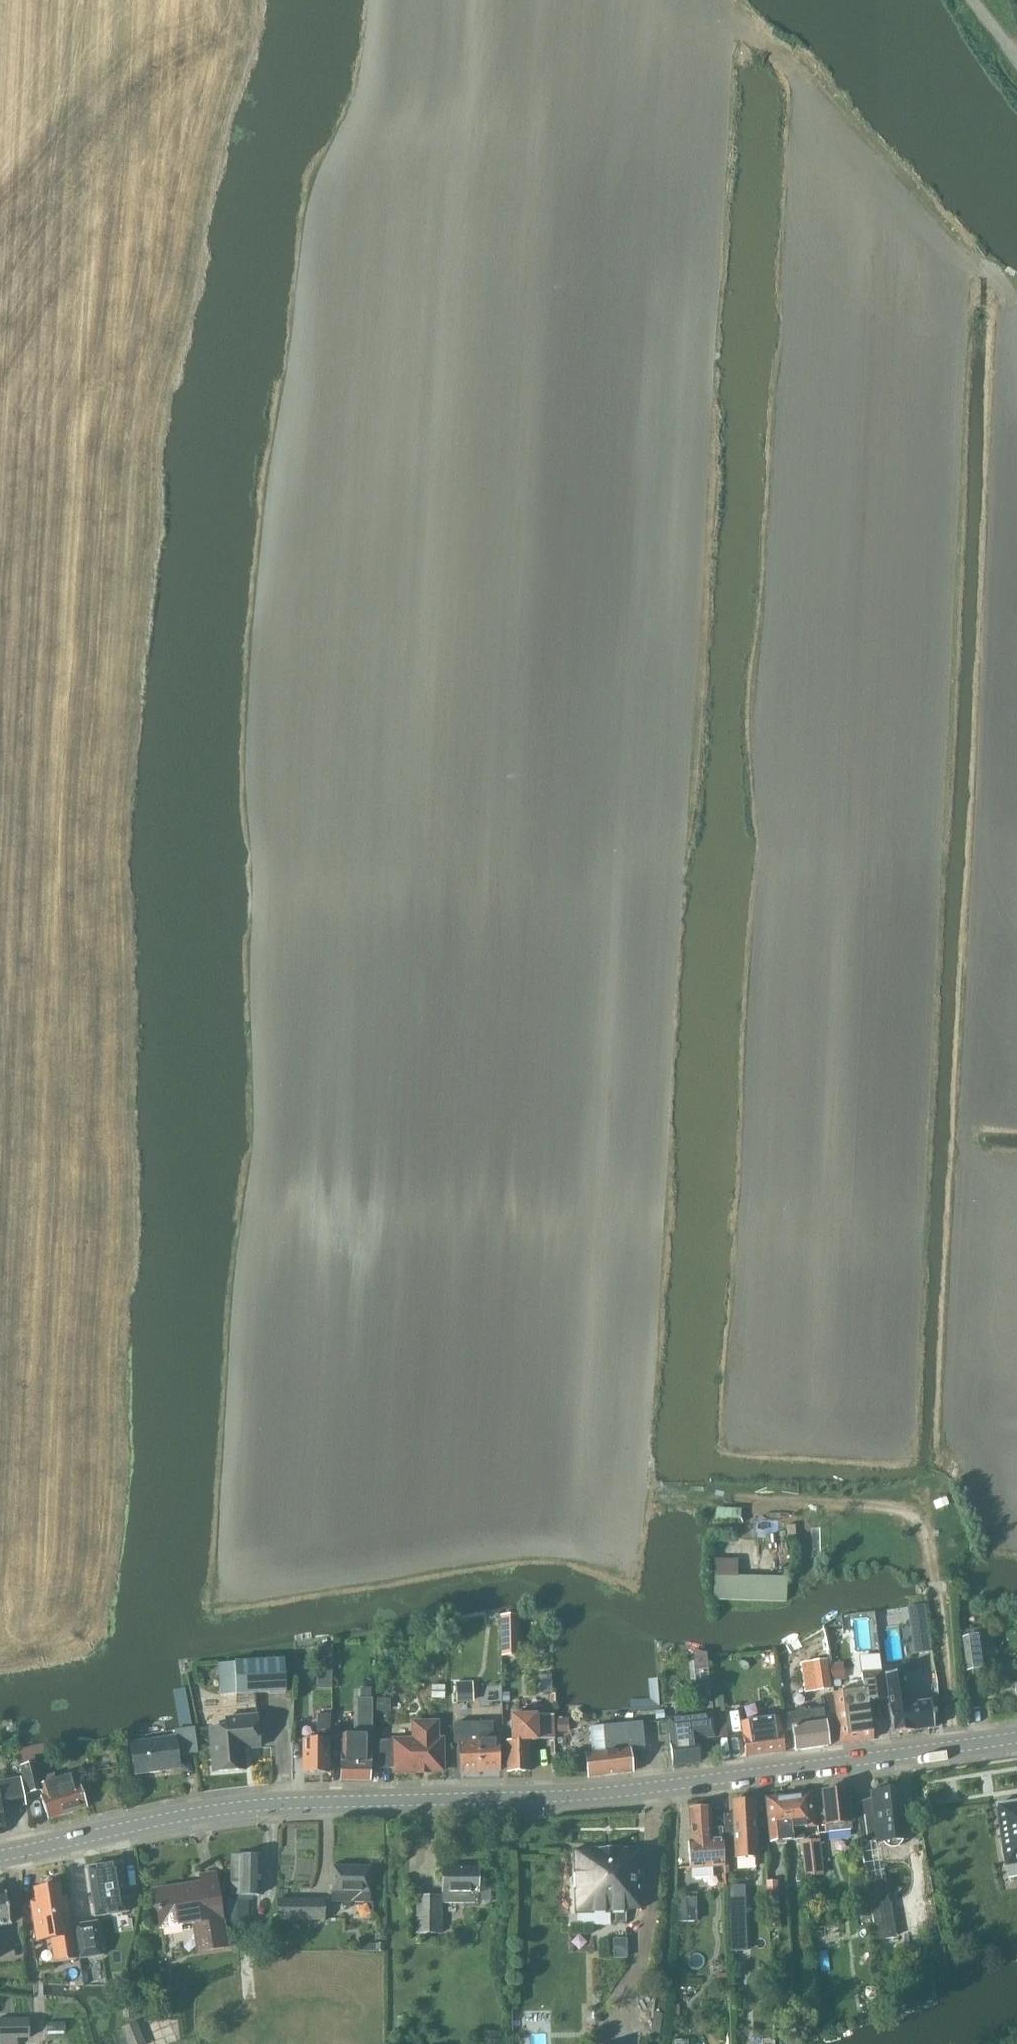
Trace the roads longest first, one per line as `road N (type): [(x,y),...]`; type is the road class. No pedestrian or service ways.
road 1 (tertiary): [(0,1857),(285,1803),(605,1795),(1016,1733)]
road 2 (track): [(955,1742),(937,1593)]

